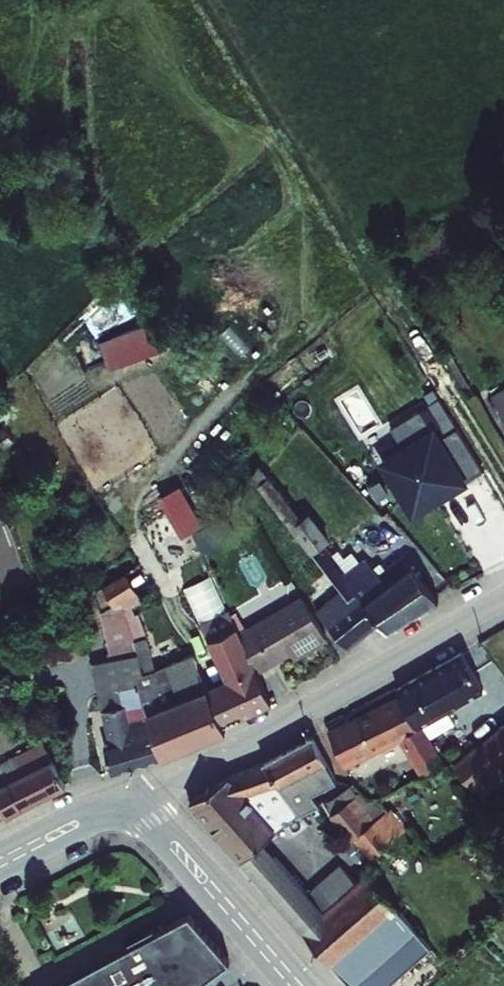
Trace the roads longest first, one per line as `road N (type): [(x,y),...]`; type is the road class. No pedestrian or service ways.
road 1 (residential): [(138,807),(186,769),(503,600)]
road 2 (secondary): [(313,985),(187,840),(138,807)]
road 3 (secondary): [(121,825),(157,841),(282,985)]
road 4 (secondary): [(138,807),(89,805),(0,849)]
road 5 (secondary): [(0,876),(95,826),(121,825)]

